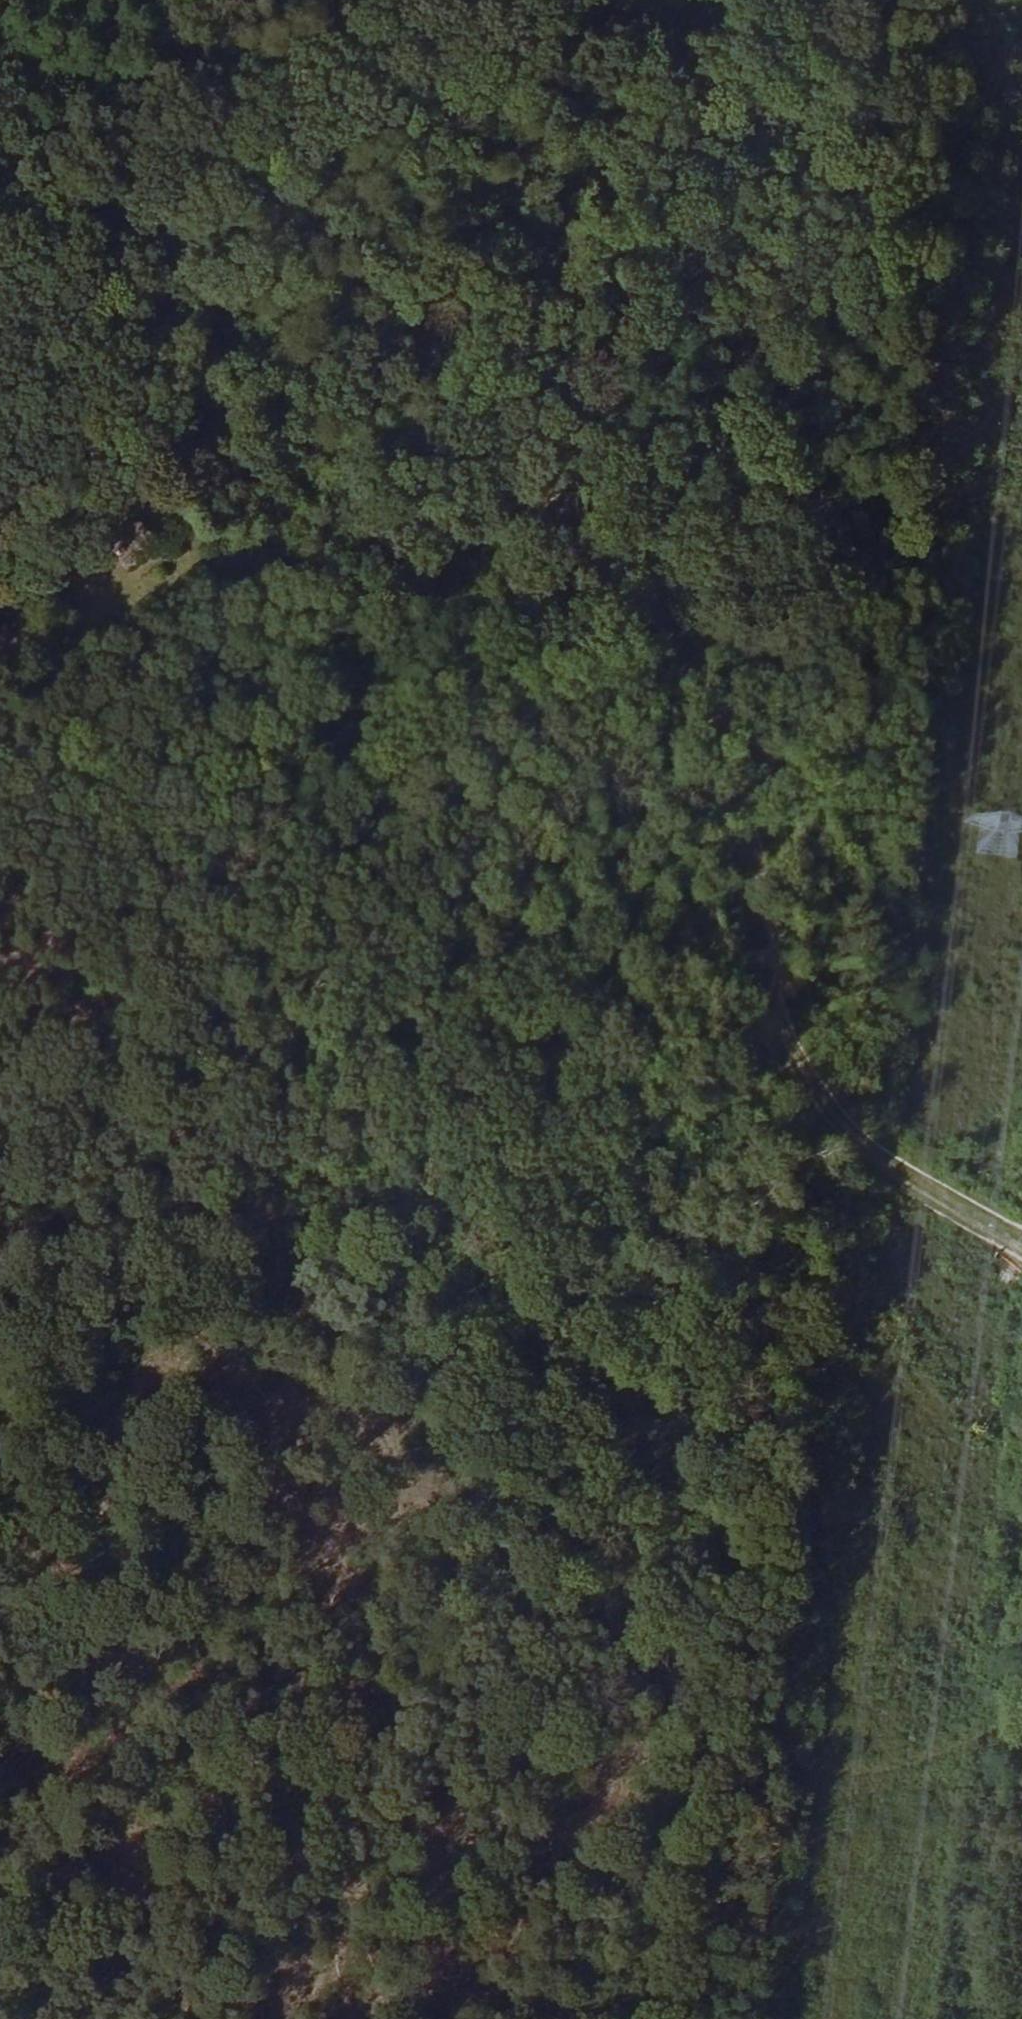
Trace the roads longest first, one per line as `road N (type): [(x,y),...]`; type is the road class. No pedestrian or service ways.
road 1 (track): [(0,695),(159,907),(516,1590),(588,1686)]
road 2 (track): [(830,2018),(865,1776)]

